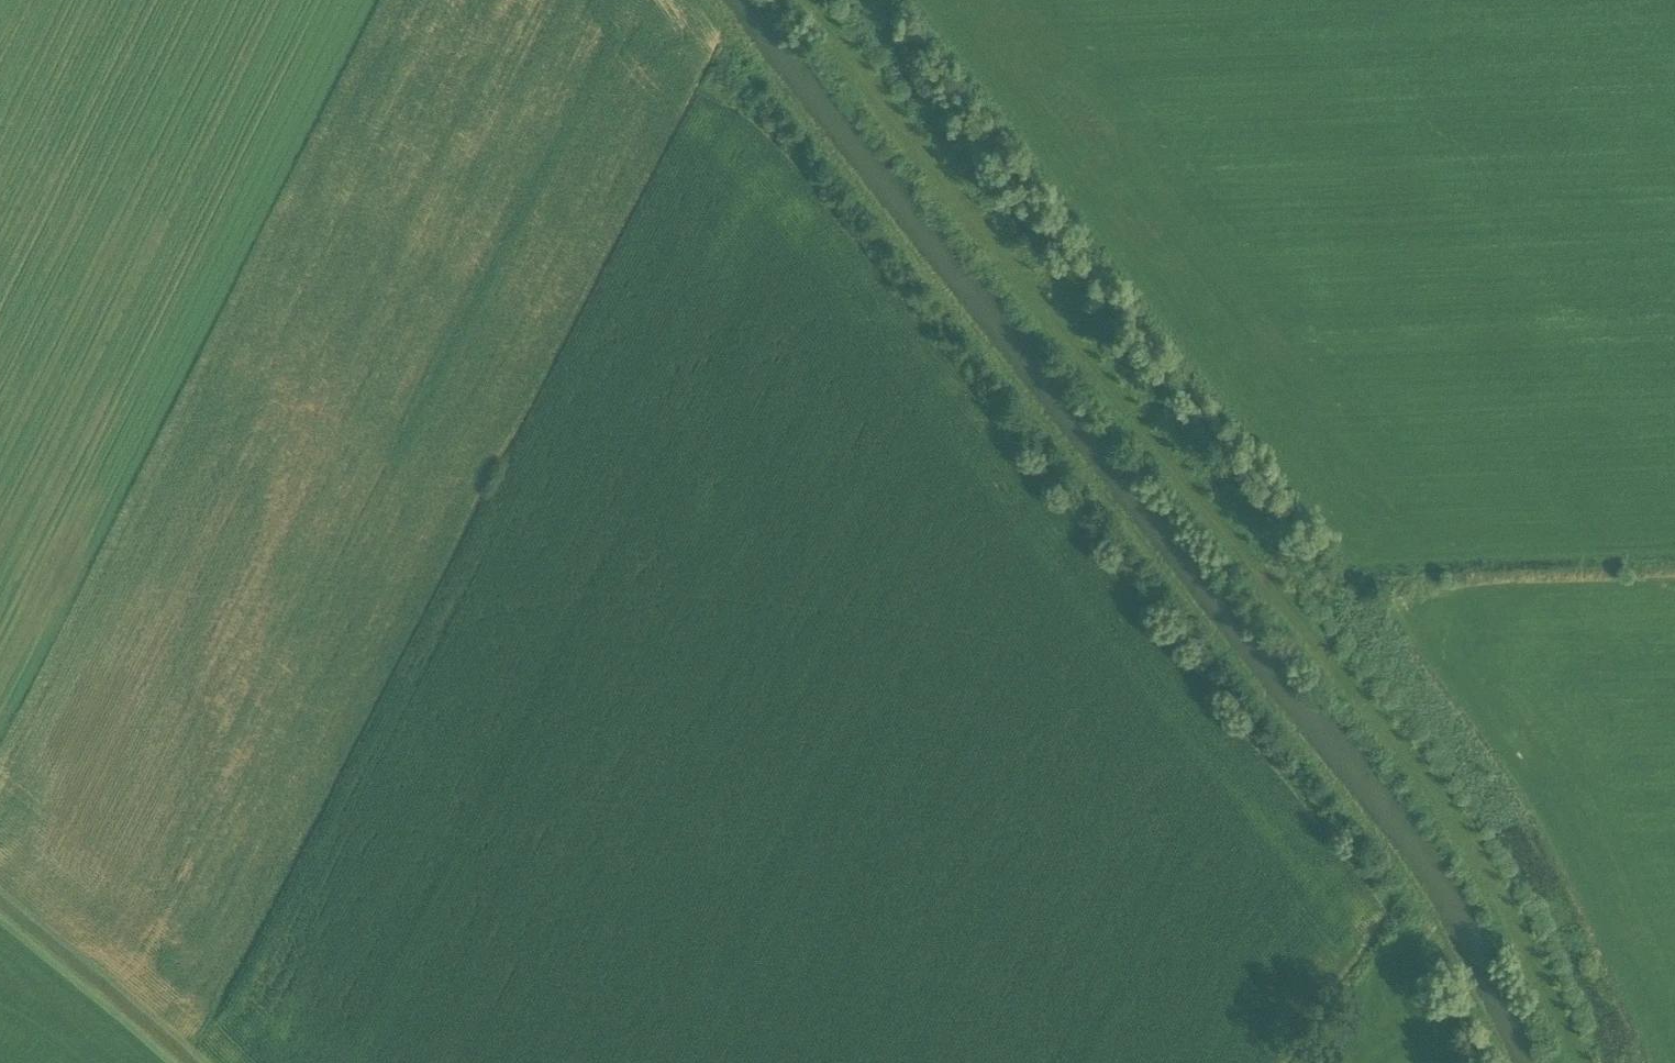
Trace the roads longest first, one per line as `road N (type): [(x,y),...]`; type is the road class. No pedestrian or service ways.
road 1 (track): [(806,0),(1165,458),(1434,782),(1510,901),(1585,1062)]

